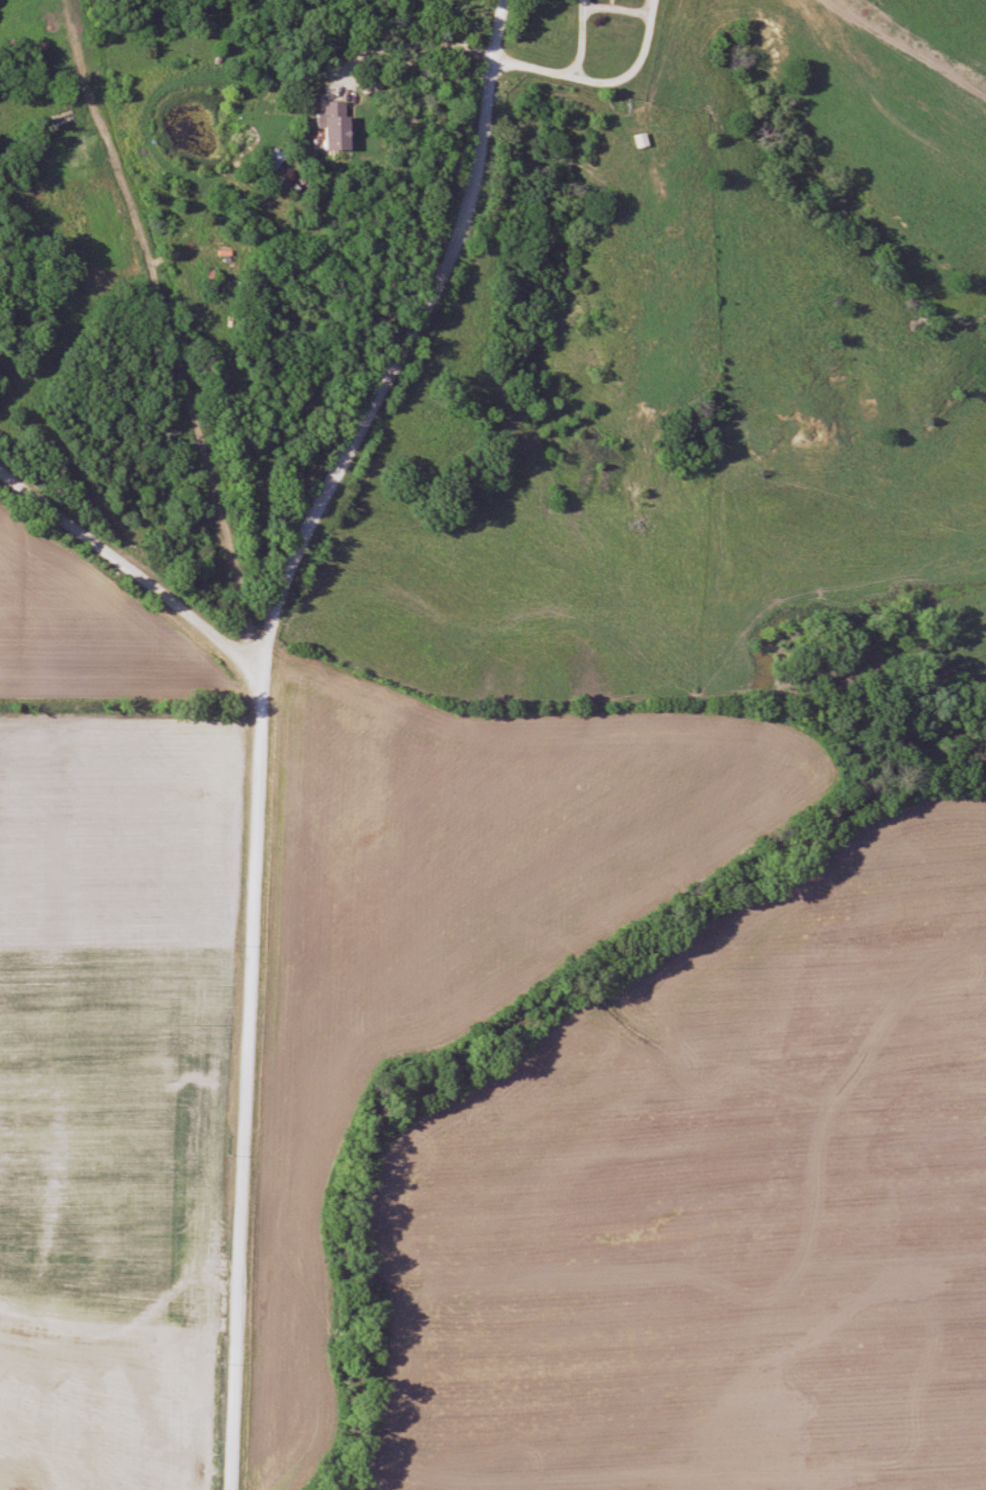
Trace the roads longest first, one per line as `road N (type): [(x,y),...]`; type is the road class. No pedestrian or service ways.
road 1 (residential): [(230,1489),(254,668),(291,565),(443,275),(471,195),(501,0)]
road 2 (residential): [(254,668),(0,472)]

